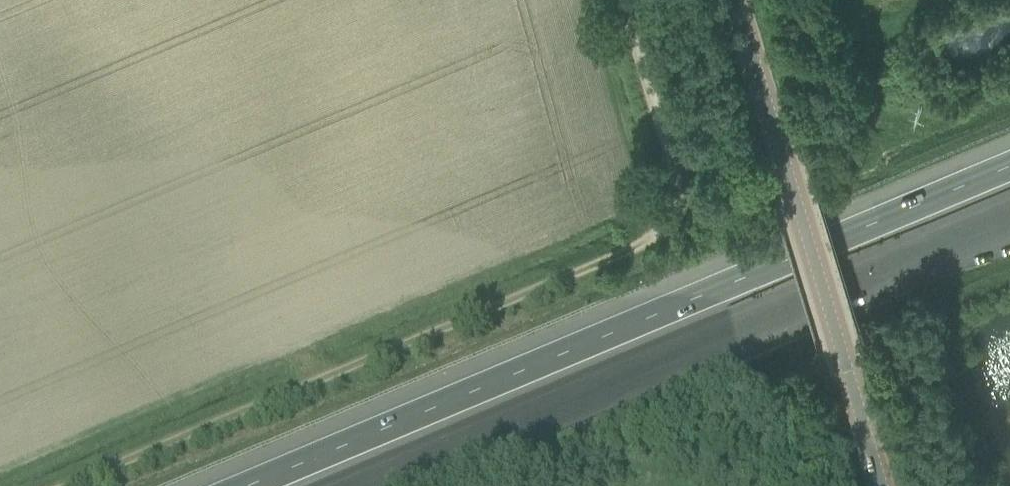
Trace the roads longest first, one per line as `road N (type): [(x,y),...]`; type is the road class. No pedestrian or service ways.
road 1 (motorway): [(1009,168),(251,485)]
road 2 (motorway): [(358,485),(1009,212)]
road 3 (track): [(66,485),(639,245),(674,216),(675,184)]
road 4 (tertiary): [(883,485),(737,0)]

